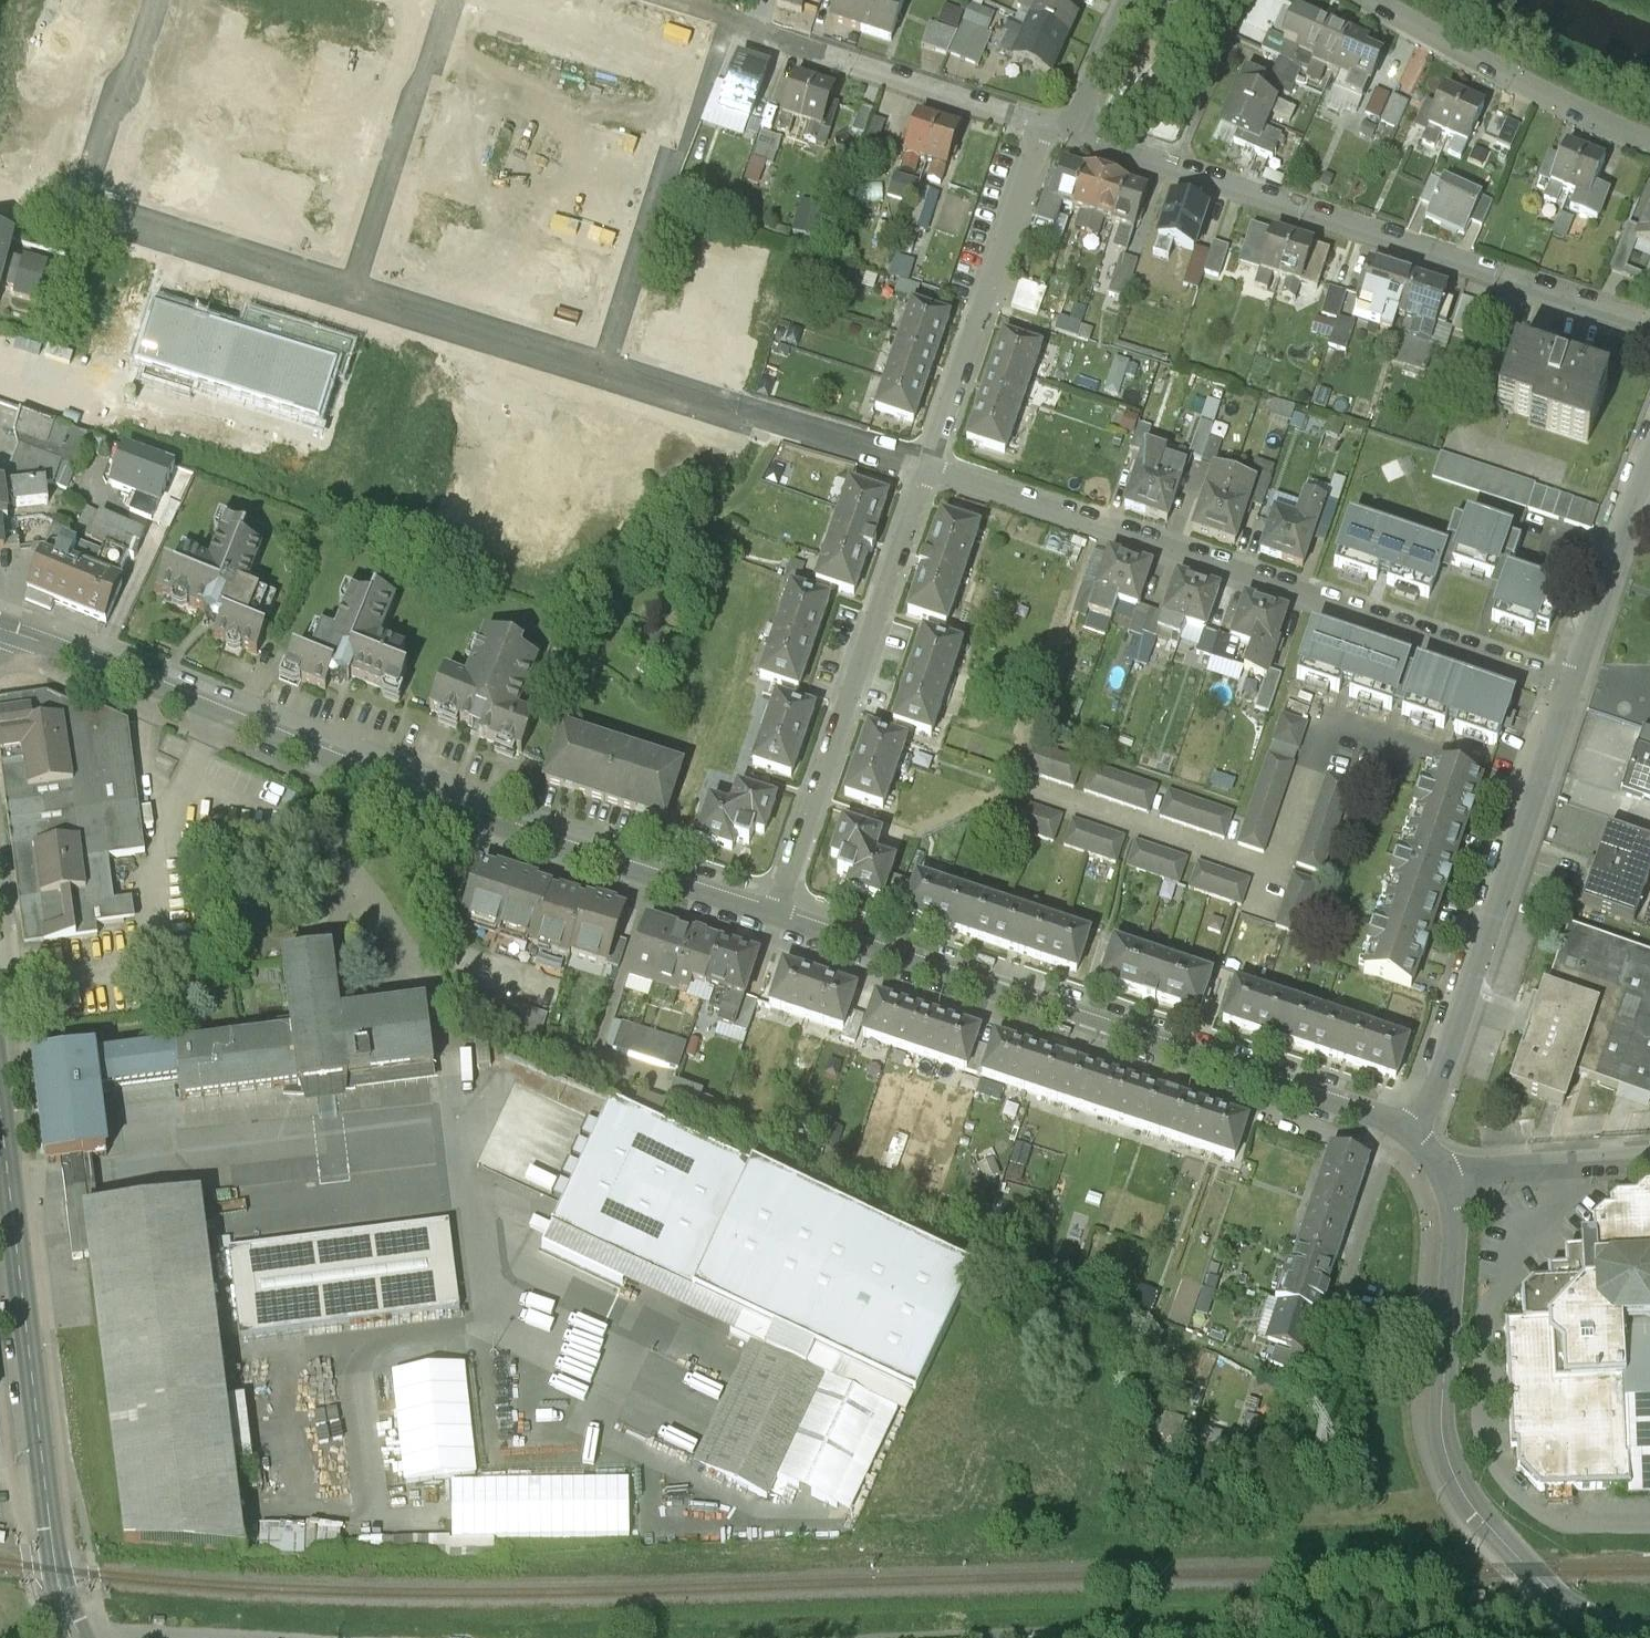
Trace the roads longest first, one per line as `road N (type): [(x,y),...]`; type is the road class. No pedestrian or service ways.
road 1 (residential): [(0,621),(773,912)]
road 2 (residential): [(930,464),(1573,681)]
road 3 (residential): [(773,912),(1351,1105),(1412,1133)]
road 4 (residential): [(1059,129),(1649,327)]
road 5 (secondary): [(0,1090),(56,1570),(76,1637)]
road 6 (residential): [(1573,681),(1431,1099),(1412,1133)]
road 7 (residential): [(930,464),(773,912)]
road 8 (residential): [(595,369),(711,5)]
road 9 (unclassified): [(1448,1361),(1450,1458),(1472,1501),(1585,1598),(1649,1615)]
road 10 (residential): [(1043,123),(930,464)]
road 11 (residential): [(930,464),(595,369)]
road 12 (residential): [(745,19),(1043,123)]
road 13 (residential): [(342,296),(437,0)]
road 14 (residential): [(1374,0),(1507,77),(1649,142)]
road 15 (residential): [(595,369),(342,296)]
road 16 (residential): [(342,296),(95,225)]
road 17 (residential): [(95,225),(168,0)]
road 18 (residential): [(1649,468),(1573,681)]
road 19 (residential): [(1447,1179),(1649,1163)]
road 20 (residential): [(1447,1179),(1454,1230),(1448,1361)]
road 21 (residential): [(106,1637),(119,1631),(265,1637)]
road 22 (residential): [(1059,129),(1116,0)]

